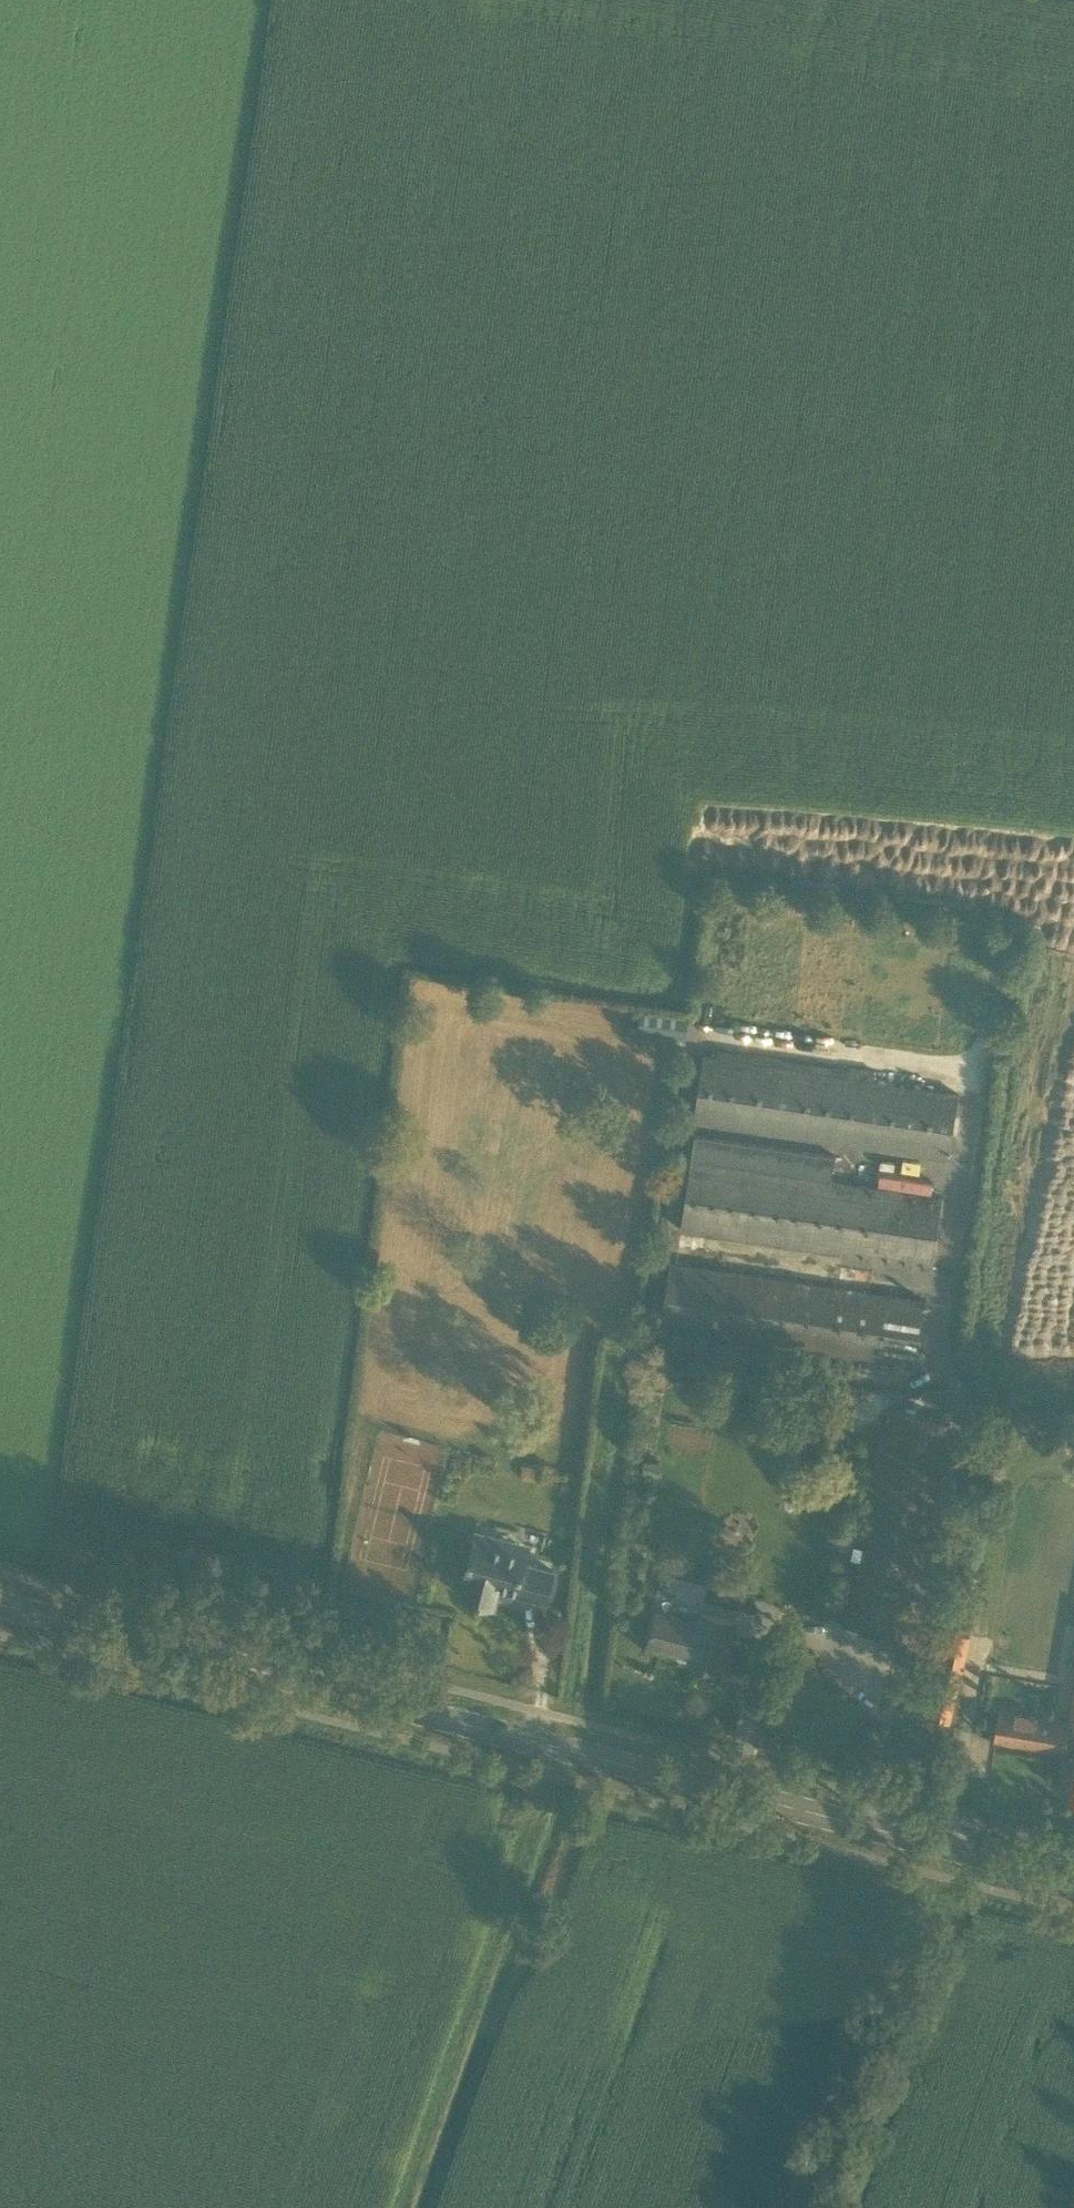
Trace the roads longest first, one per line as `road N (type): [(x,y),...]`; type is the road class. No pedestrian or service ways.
road 1 (secondary): [(1073,1885),(0,1606)]
road 2 (track): [(406,2207),(552,1779)]

